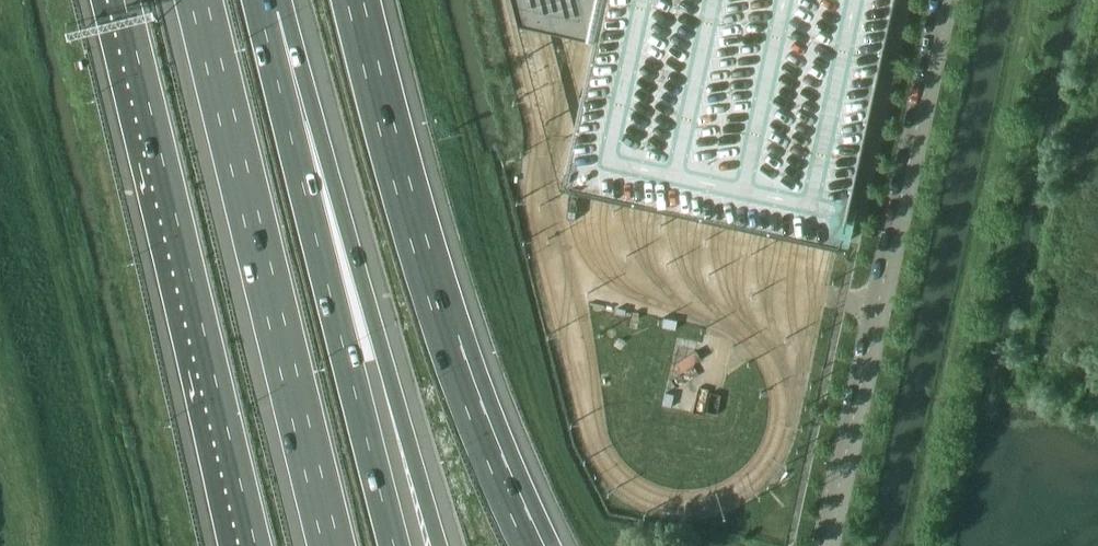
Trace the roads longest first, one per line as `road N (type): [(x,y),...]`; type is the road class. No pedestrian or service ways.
road 1 (motorway): [(535,545),(446,328),(353,0)]
road 2 (motorway): [(124,0),(257,545)]
road 3 (motorway): [(198,0),(331,545)]
road 4 (motorway): [(442,545),(309,103),(268,16)]
road 5 (unclassified): [(946,0),(829,545)]
road 6 (motorway): [(395,545),(268,16)]

